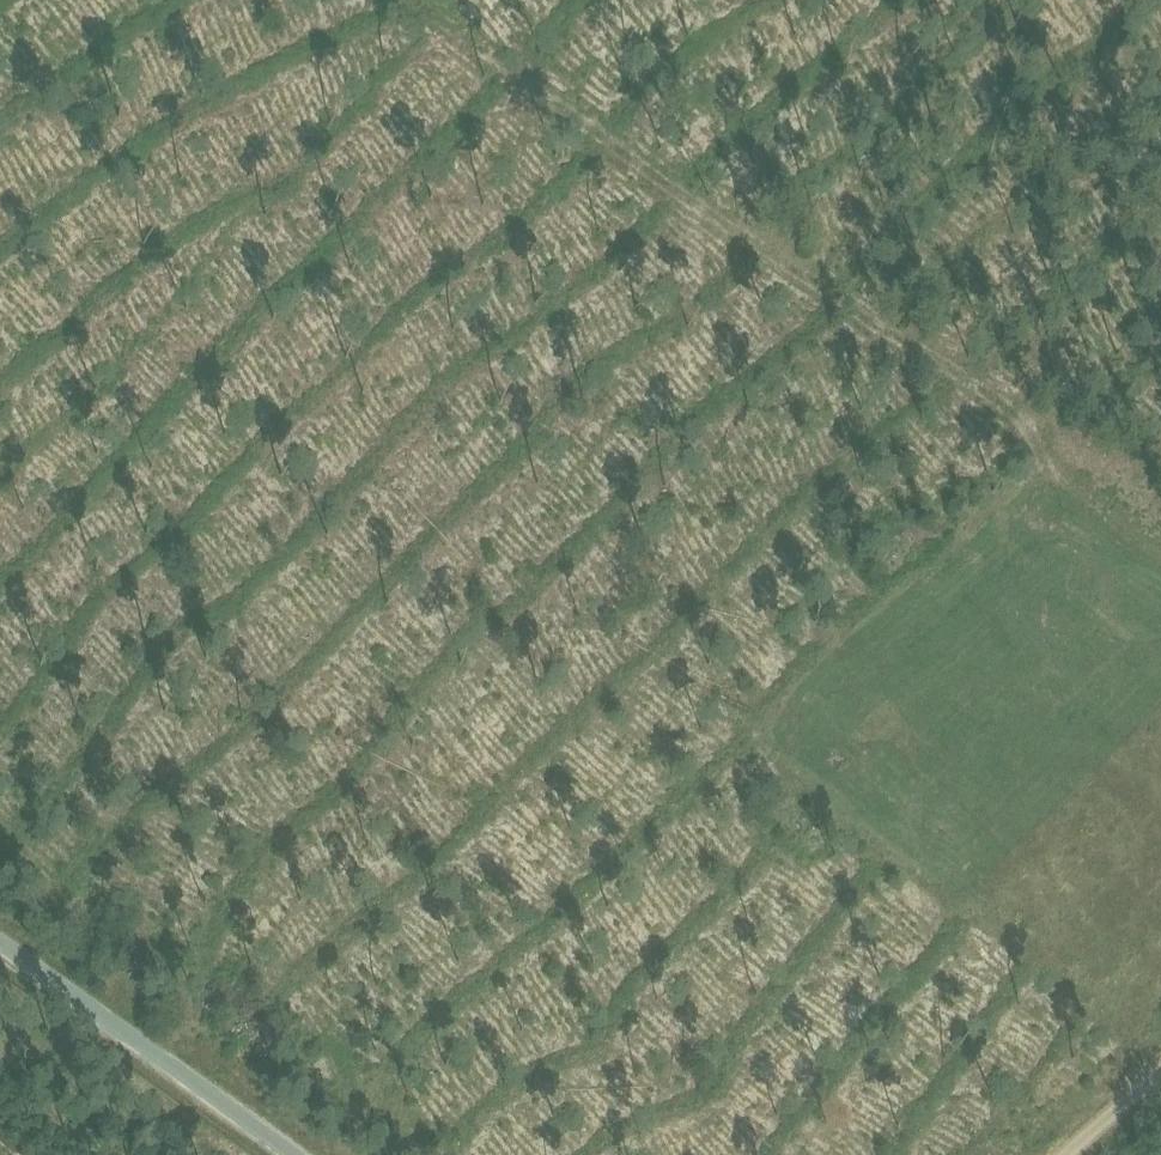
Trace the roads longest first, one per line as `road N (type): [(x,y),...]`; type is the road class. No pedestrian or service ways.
road 1 (unclassified): [(286,1154),(0,948)]
road 2 (track): [(1160,1073),(1073,1154)]

